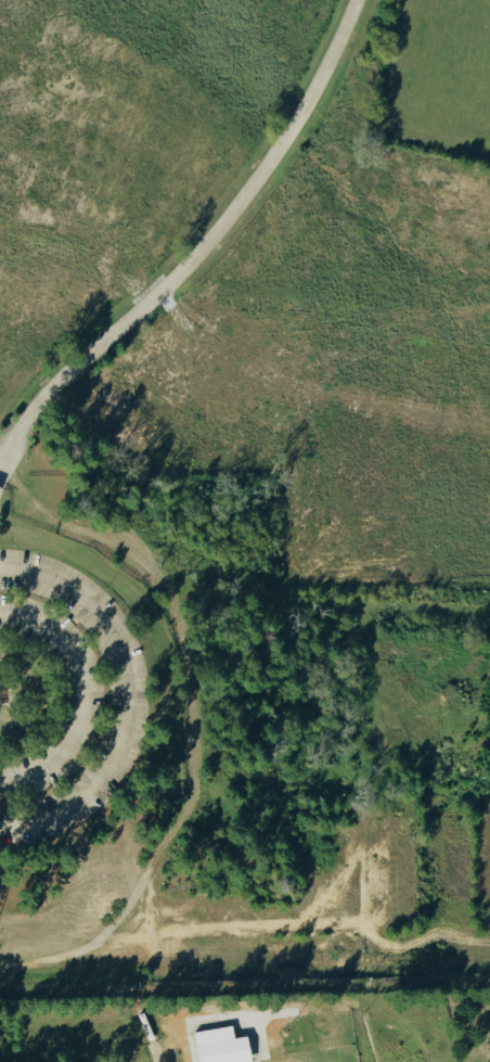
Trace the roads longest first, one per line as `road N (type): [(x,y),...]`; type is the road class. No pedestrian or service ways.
road 1 (residential): [(0,464),(49,392),(169,284),(249,188),(330,61),(356,0)]

